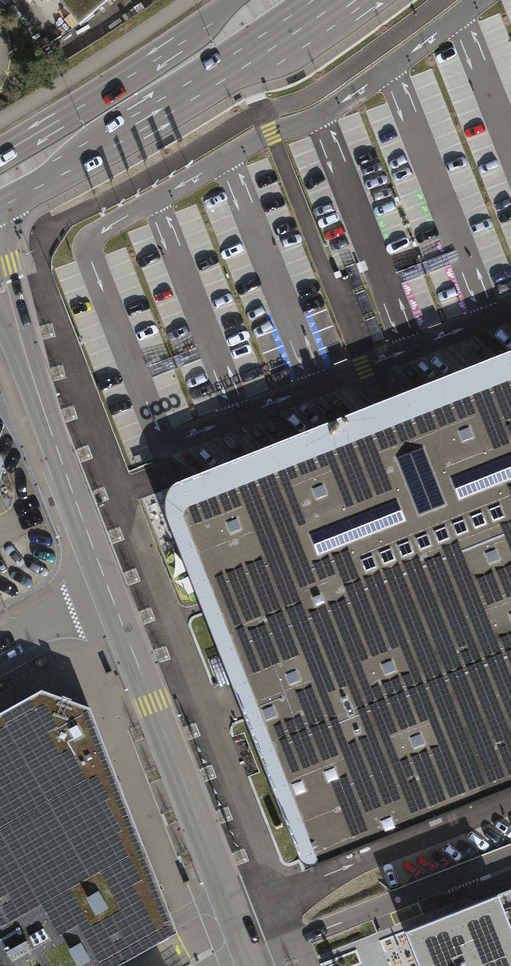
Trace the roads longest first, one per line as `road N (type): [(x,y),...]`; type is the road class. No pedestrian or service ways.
road 1 (unclassified): [(257,965),(108,587)]
road 2 (tertiary): [(0,208),(334,0)]
road 3 (unclassified): [(108,587),(0,290)]
road 4 (tertiary): [(234,0),(147,66),(0,152)]
road 5 (unclassified): [(108,587),(0,647)]

